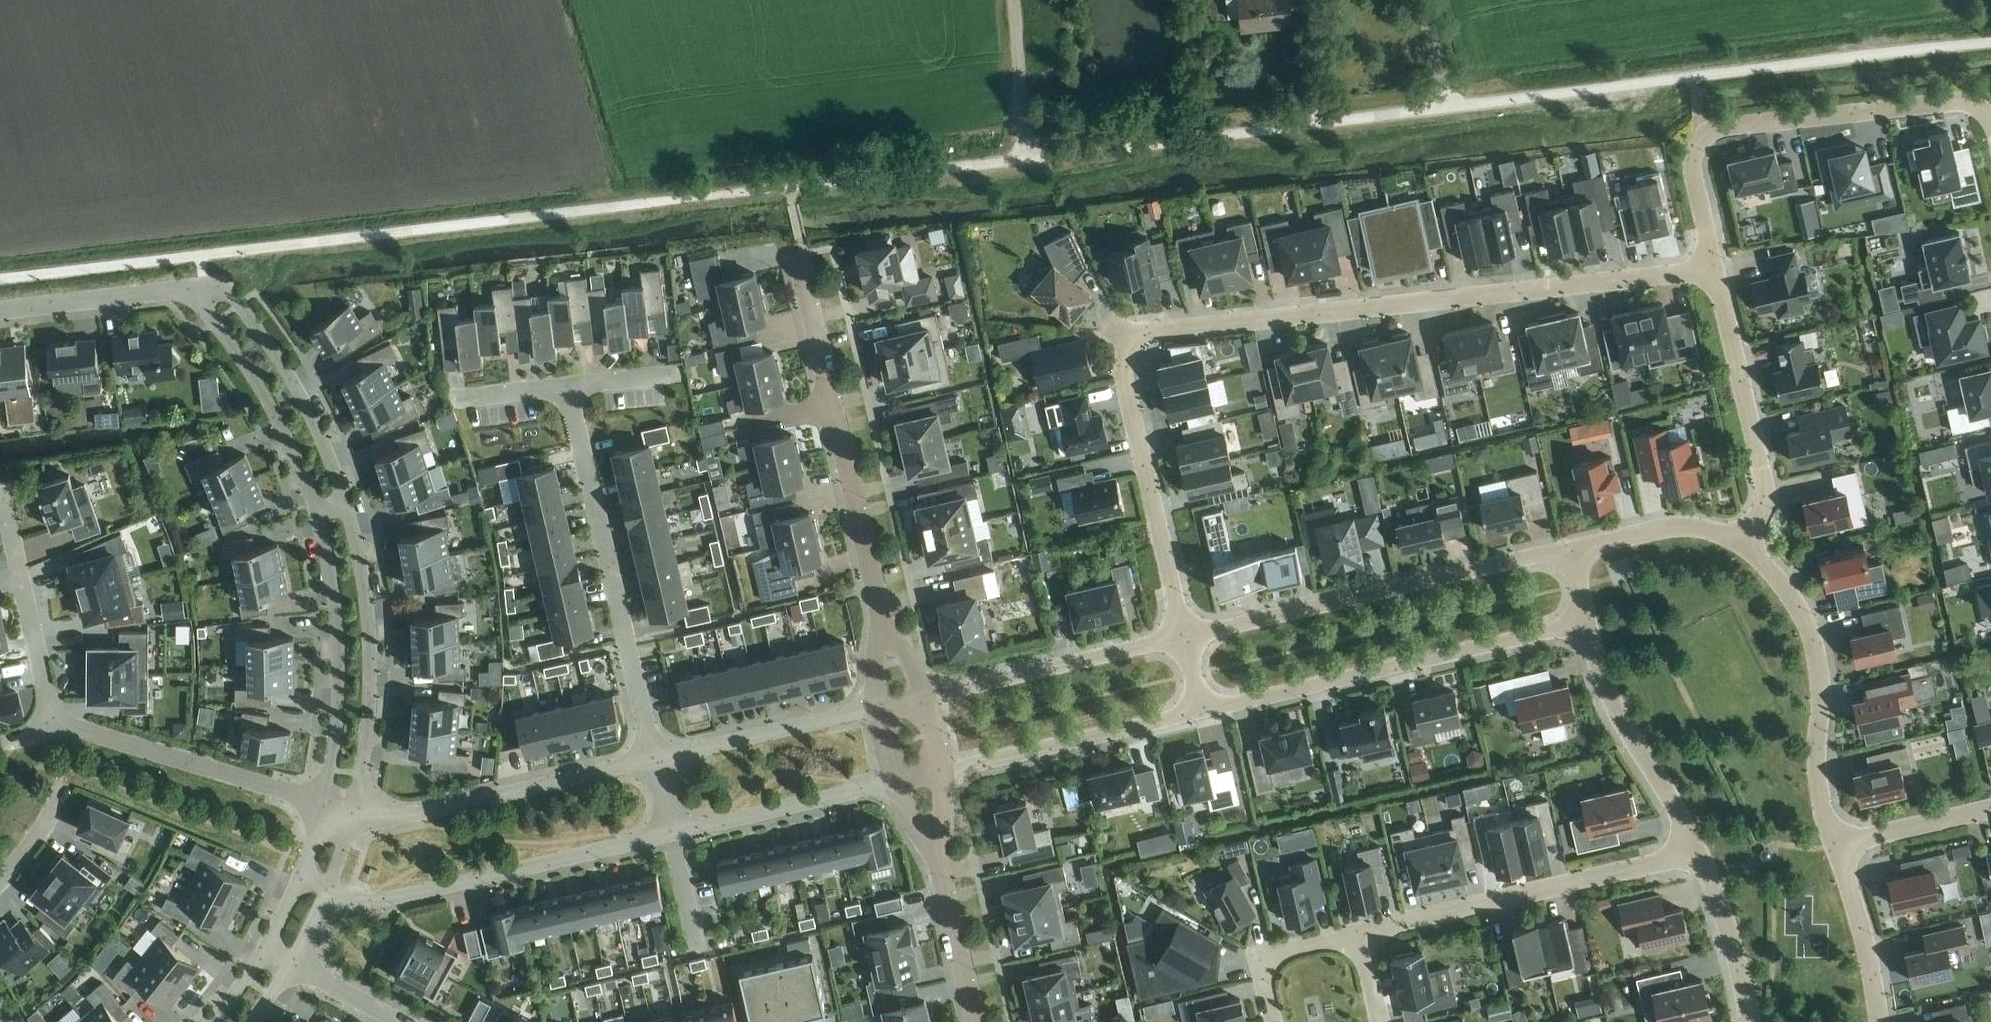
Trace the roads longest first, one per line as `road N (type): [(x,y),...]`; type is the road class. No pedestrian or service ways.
road 1 (unclassified): [(1990,41),(1025,159)]
road 2 (residential): [(1184,636),(1123,383),(1126,354),(1143,334),(1715,270)]
road 3 (residential): [(1990,123),(1971,104),(1952,102),(1706,135),(1694,174),(1715,270)]
road 4 (residential): [(1572,549),(1184,636)]
road 5 (residential): [(1202,712),(1588,622)]
road 6 (residential): [(568,388),(653,760)]
road 7 (residential): [(882,616),(801,269)]
road 8 (unclassified): [(329,887),(378,902),(670,833)]
road 9 (residential): [(1699,852),(1359,931)]
road 10 (residential): [(1742,545),(1791,595),(1812,638),(1821,699),(1819,784),(1836,846)]
road 11 (unclassified): [(354,814),(371,641),(348,505)]
road 12 (unclassified): [(653,760),(400,817),(354,814)]
road 13 (unclassified): [(316,513),(339,644),(323,805)]
road 14 (residential): [(1715,270),(1766,498),(1742,545)]
road 15 (residential): [(323,805),(79,729),(55,729)]
road 16 (unclassified): [(348,505),(311,412),(224,288),(204,291)]
road 17 (residential): [(1184,636),(924,697)]
road 18 (residential): [(944,772),(1202,712)]
road 19 (residential): [(1699,852),(1613,705),(1588,622)]
road 20 (unclassified): [(204,291),(207,312),(281,427),(316,513)]
road 21 (residential): [(55,729),(1,488)]
road 22 (unclassified): [(670,833),(892,783)]
road 23 (unclassified): [(874,708),(653,760)]
road 24 (unclassified): [(0,313),(204,291)]
road 25 (residential): [(1836,846),(1868,950),(1879,1021)]
road 26 (residential): [(1751,1021),(1699,852)]
road 27 (residential): [(1572,549),(1675,526),(1742,545)]
road 28 (residential): [(1359,931),(1257,957),(1272,1021)]
road 29 (unclassified): [(975,1021),(939,864)]
road 30 (residential): [(1836,846),(1990,810)]
road 31 (residential): [(670,833),(698,955)]

